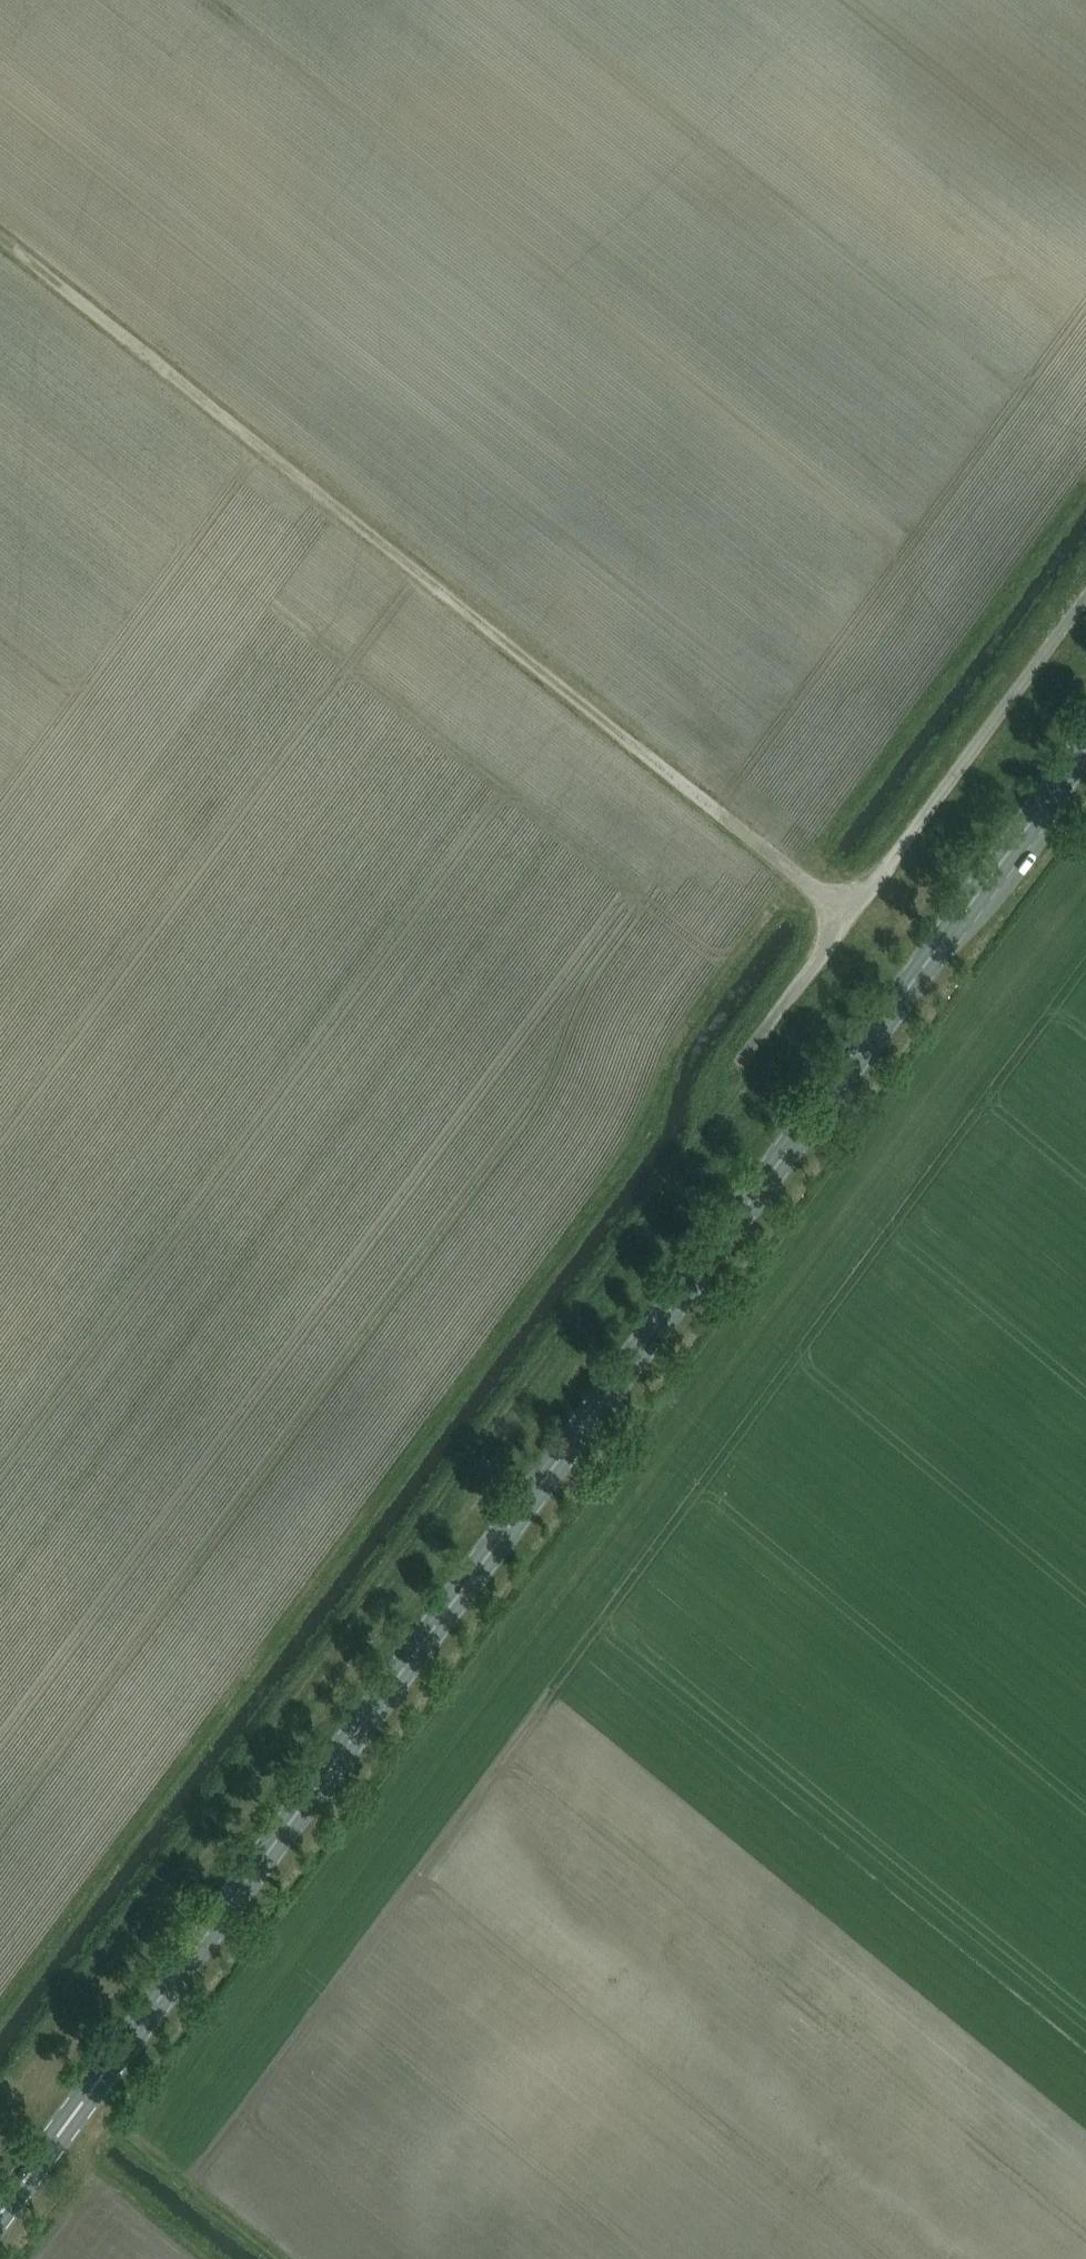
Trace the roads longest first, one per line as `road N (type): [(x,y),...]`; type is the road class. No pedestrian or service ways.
road 1 (primary): [(0,2216),(1085,754)]
road 2 (unclassified): [(766,1029),(1085,598)]

